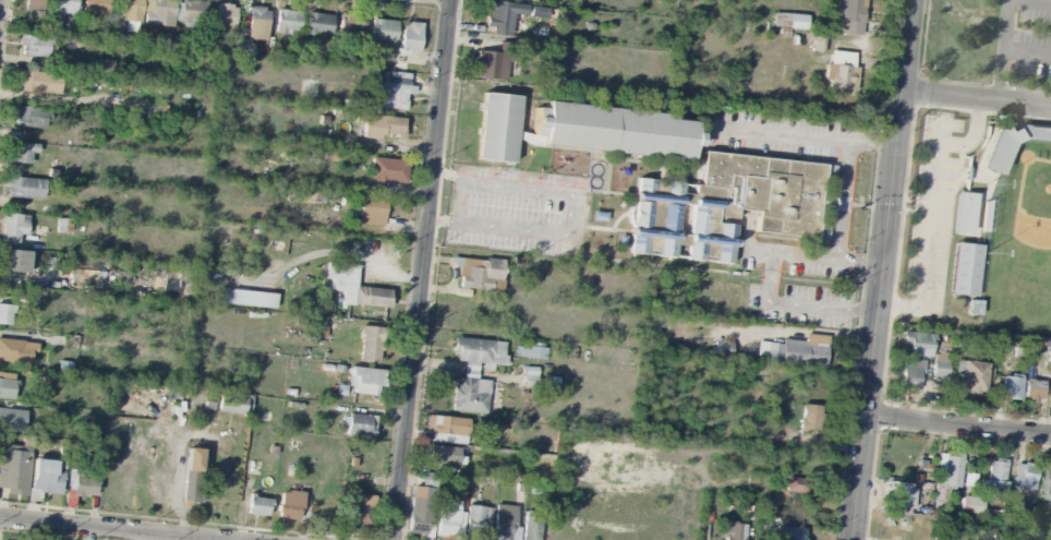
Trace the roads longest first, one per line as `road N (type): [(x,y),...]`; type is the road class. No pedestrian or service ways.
road 1 (secondary): [(914,0),(854,539)]
road 2 (residential): [(451,0),(395,539)]
road 3 (residential): [(204,539),(0,519)]
road 4 (residential): [(1050,435),(868,416)]
road 5 (residential): [(1050,106),(904,91)]

